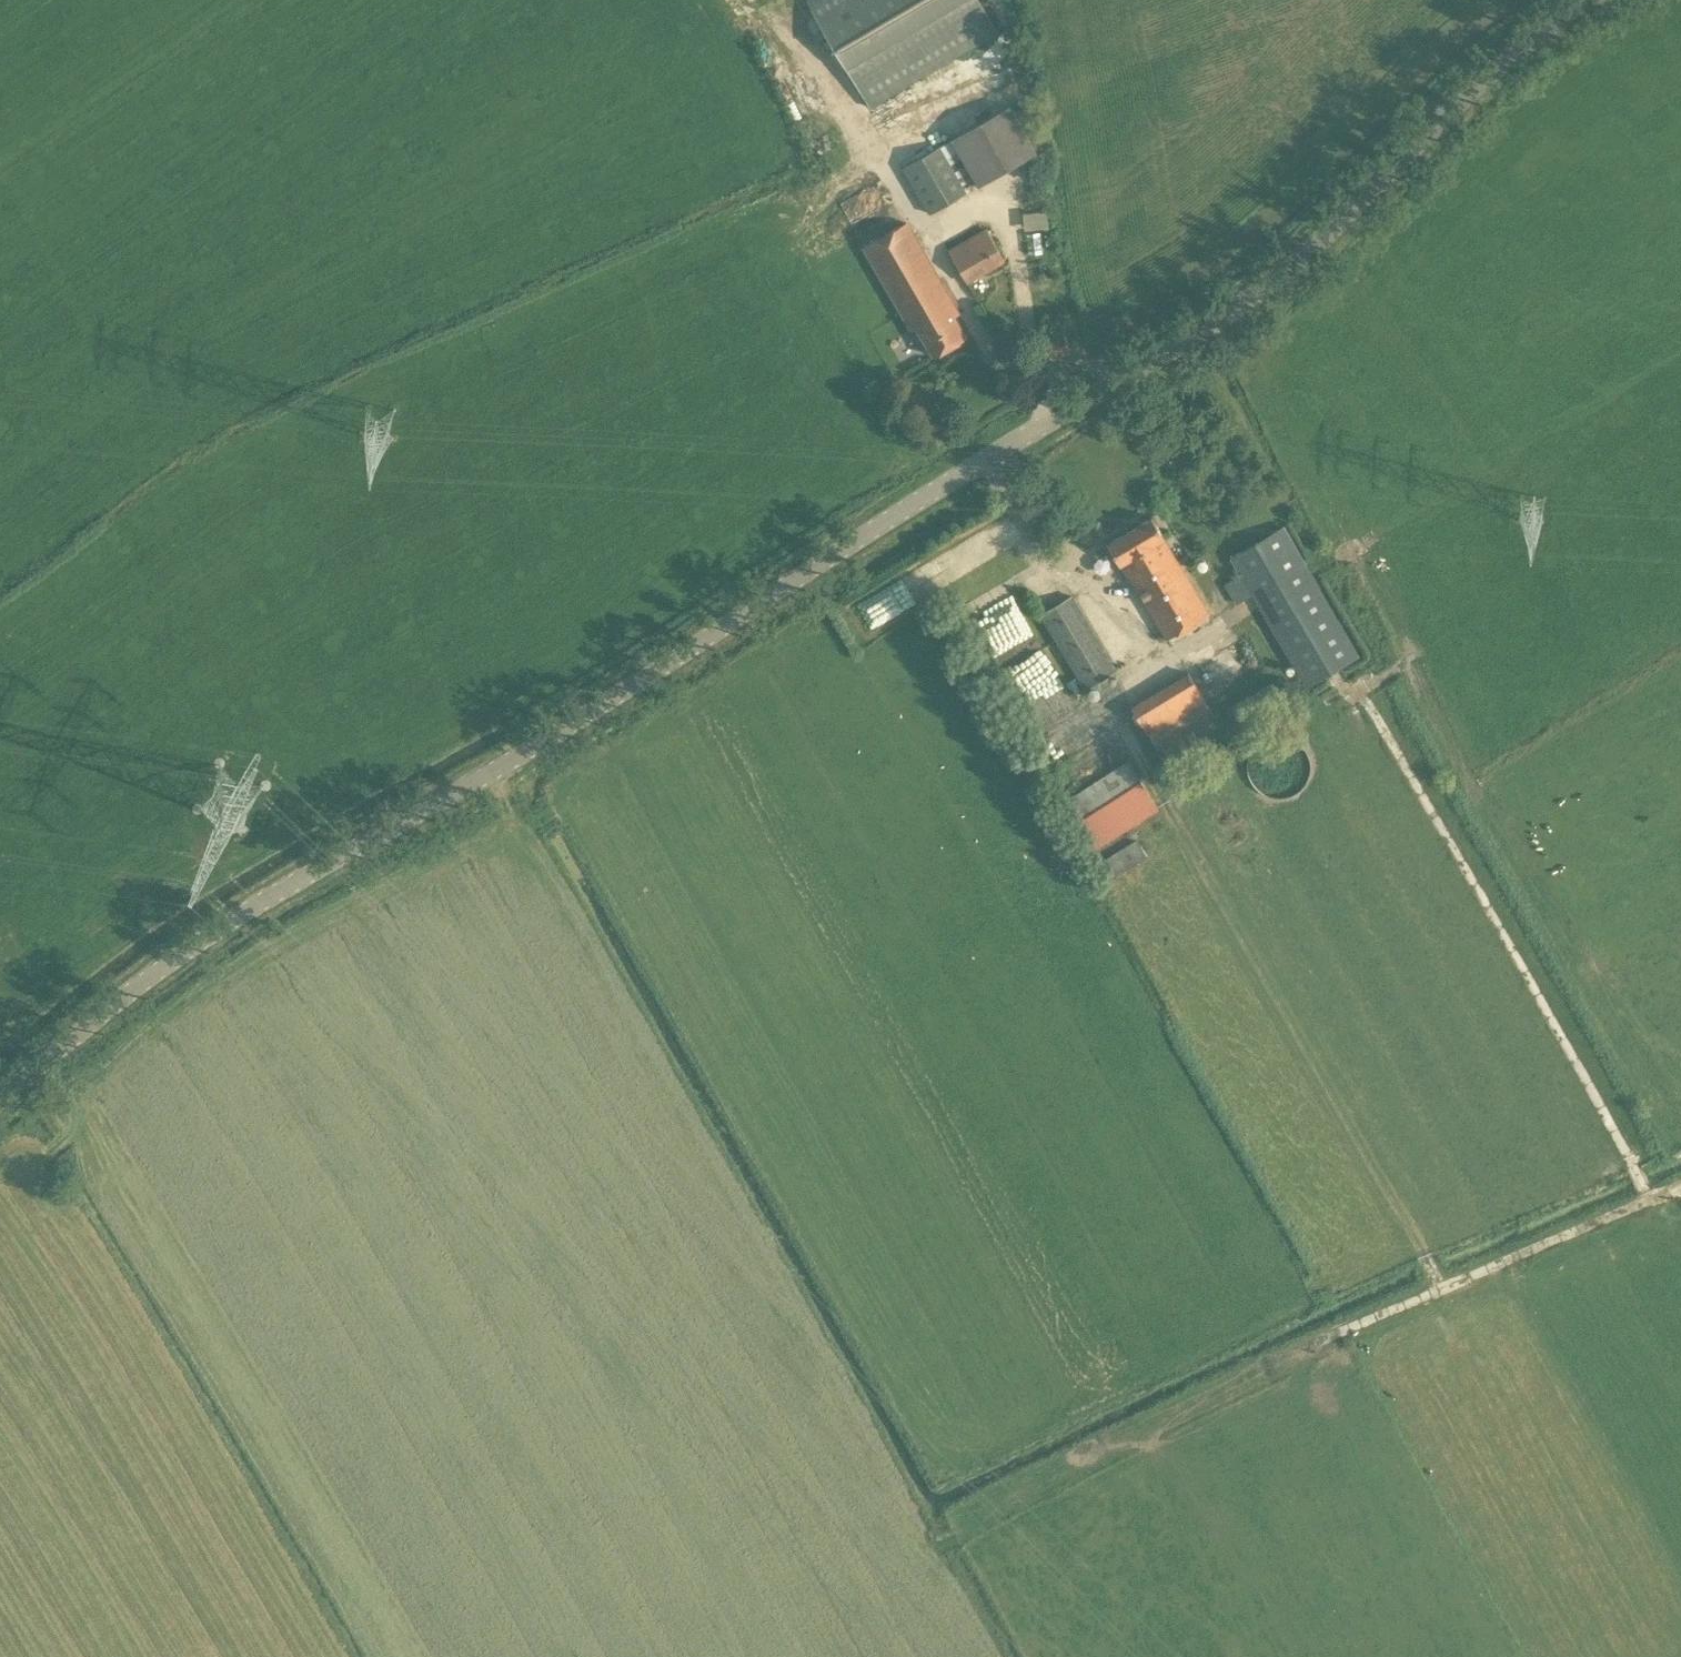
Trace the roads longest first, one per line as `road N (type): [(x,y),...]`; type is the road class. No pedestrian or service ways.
road 1 (unclassified): [(0,1100),(106,1014),(328,865),(455,801),(1236,316),(1598,0)]

